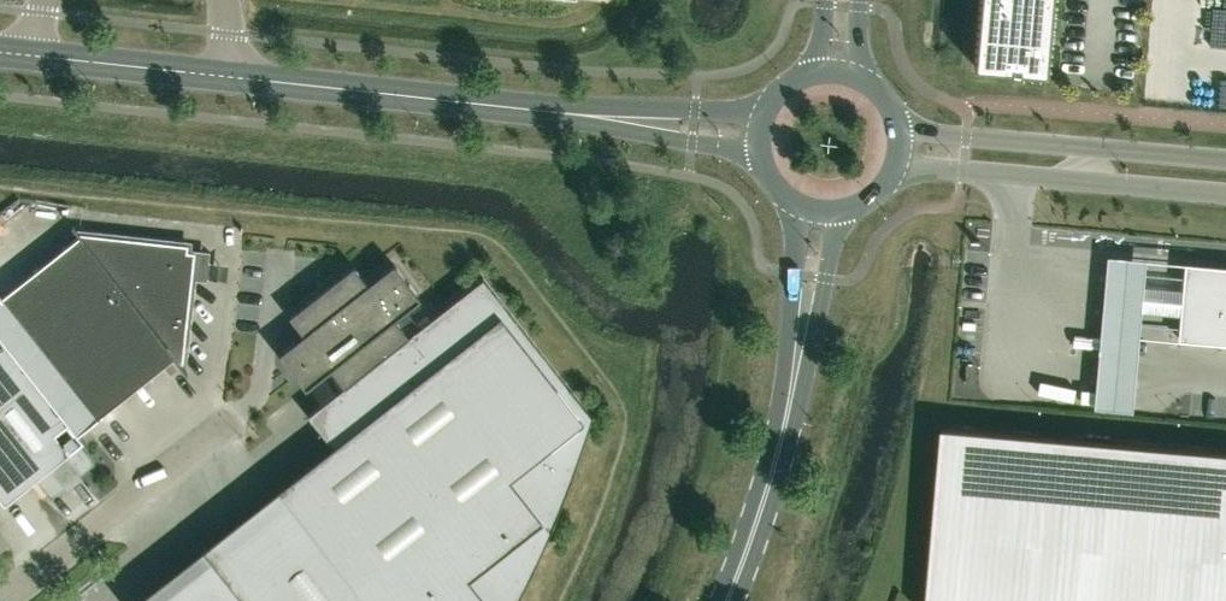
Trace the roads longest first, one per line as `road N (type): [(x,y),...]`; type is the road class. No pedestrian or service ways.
road 1 (tertiary): [(760,136),(0,53)]
road 2 (primary): [(735,600),(788,429),(822,213)]
road 3 (unclassified): [(896,165),(1225,194)]
road 4 (unclassified): [(1225,157),(899,131)]
road 5 (unclassified): [(3,600),(232,419)]

